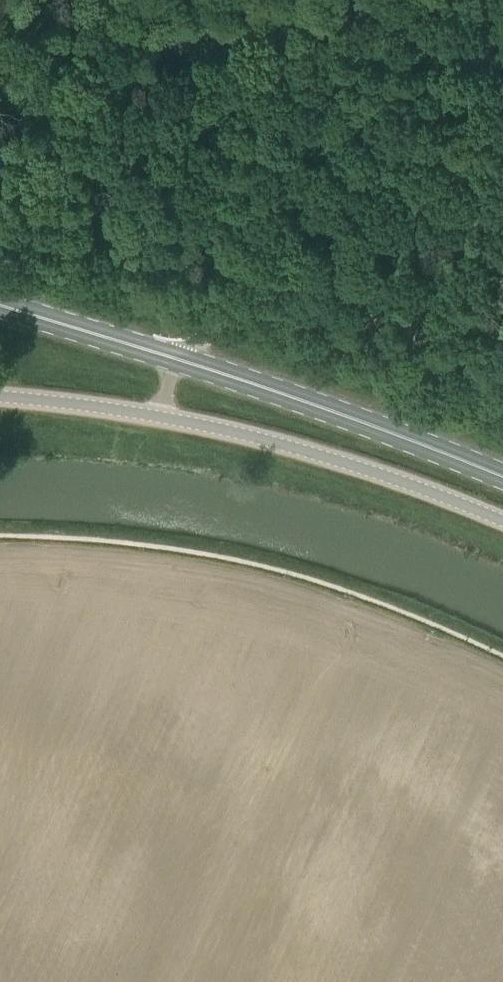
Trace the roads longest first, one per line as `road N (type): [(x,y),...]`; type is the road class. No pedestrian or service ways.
road 1 (primary): [(502,476),(173,357),(0,305)]
road 2 (unclassified): [(502,521),(230,431),(0,395)]

